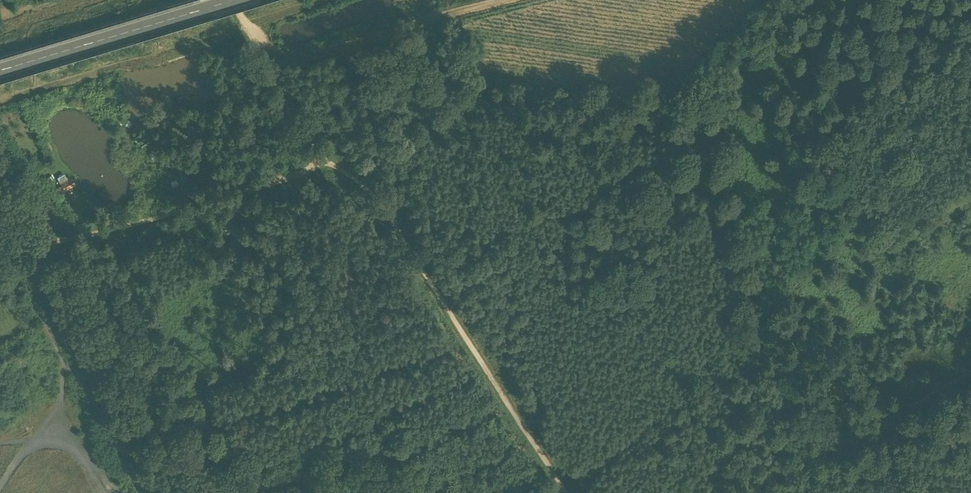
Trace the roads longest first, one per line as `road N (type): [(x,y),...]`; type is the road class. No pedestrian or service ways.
road 1 (track): [(567,492),(392,218),(328,161)]
road 2 (track): [(328,161),(279,183),(94,234),(0,241)]
road 3 (track): [(272,70),(548,0)]
road 4 (primary): [(0,68),(222,0)]
road 5 (track): [(328,161),(230,0)]
road 6 (track): [(869,492),(906,411),(970,368)]

